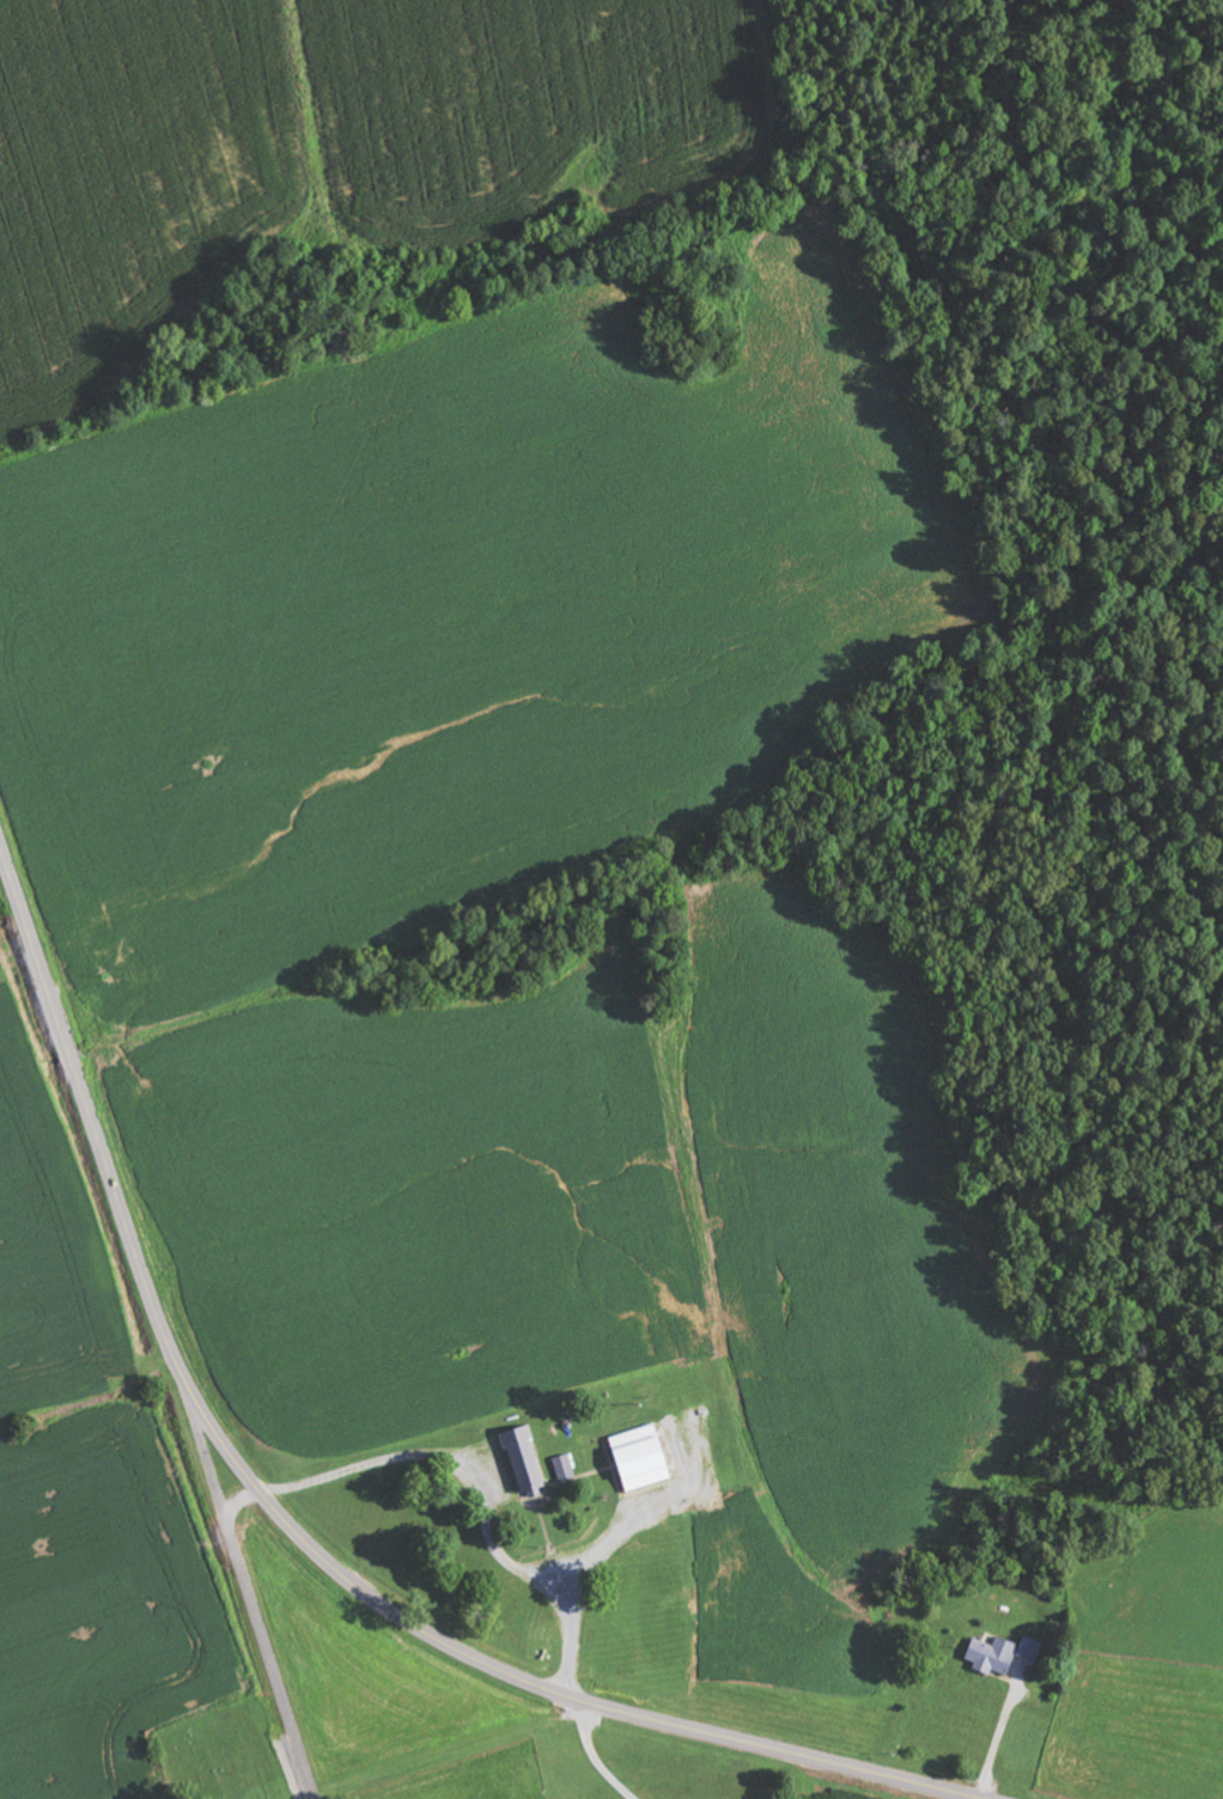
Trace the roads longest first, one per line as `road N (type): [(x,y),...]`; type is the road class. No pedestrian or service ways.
road 1 (secondary): [(981,1798),(650,1720),(521,1679),(375,1600),(294,1531),(235,1459),(169,1346),(0,845)]
road 2 (residential): [(184,1379),(317,1798)]

